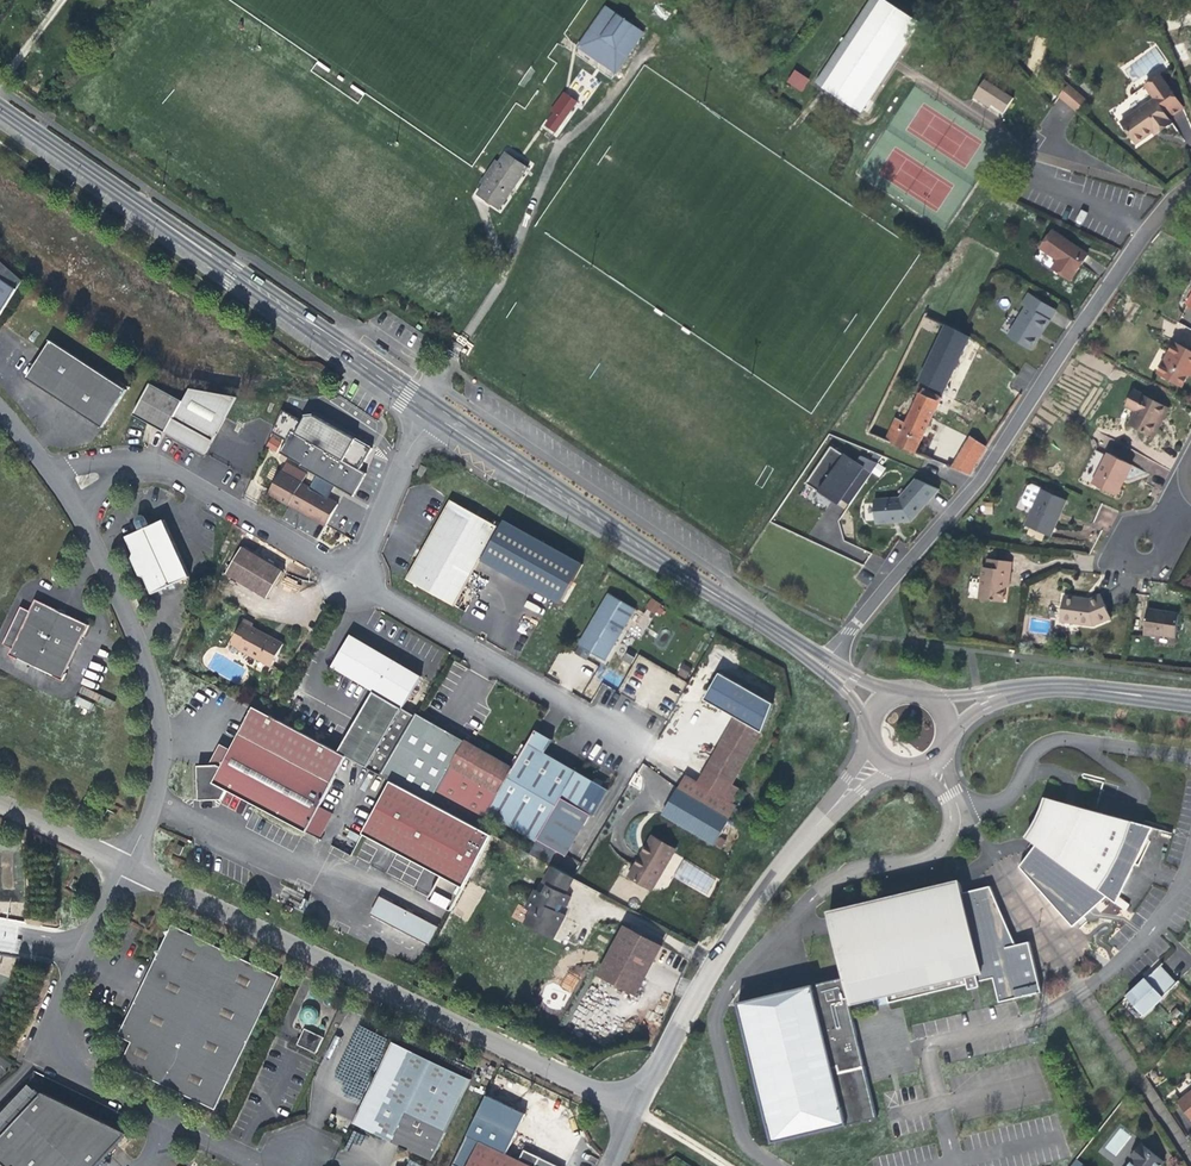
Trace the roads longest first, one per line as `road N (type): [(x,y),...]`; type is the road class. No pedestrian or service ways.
road 1 (residential): [(823,663),(965,498),(1148,228),(1190,184)]
road 2 (residential): [(127,863),(633,1107)]
road 3 (tertiary): [(0,115),(428,406)]
road 4 (tertiary): [(428,406),(823,663)]
road 5 (residential): [(266,1165),(65,1068),(49,1029),(127,863)]
road 6 (residential): [(127,863),(163,754),(151,687),(85,520)]
road 7 (residential): [(633,1107),(705,973),(829,810)]
road 8 (residential): [(619,731),(348,577)]
road 9 (residential): [(348,577),(169,469),(126,462)]
road 10 (residential): [(428,406),(348,577)]
road 11 (tertiary): [(1030,687),(1190,702)]
road 12 (residential): [(0,803),(127,863)]

